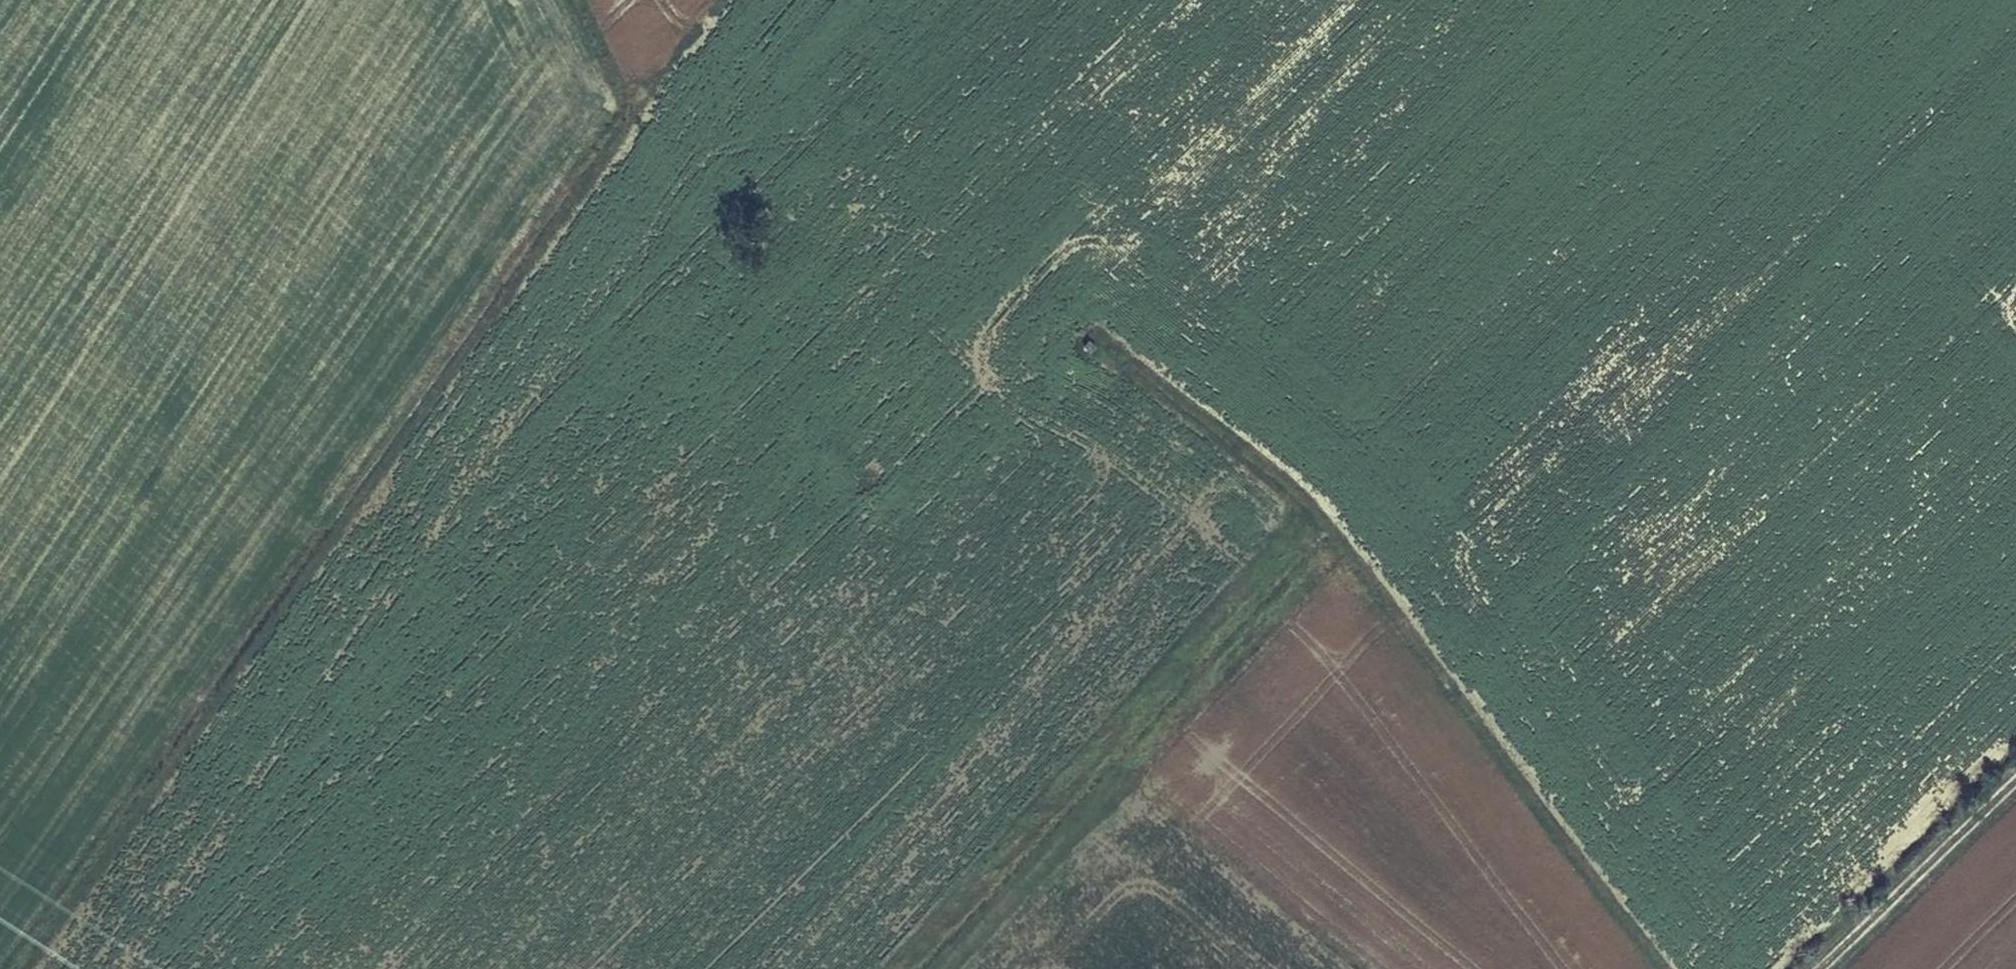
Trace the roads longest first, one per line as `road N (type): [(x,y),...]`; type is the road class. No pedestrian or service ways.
road 1 (track): [(2015,779),(1820,968)]

